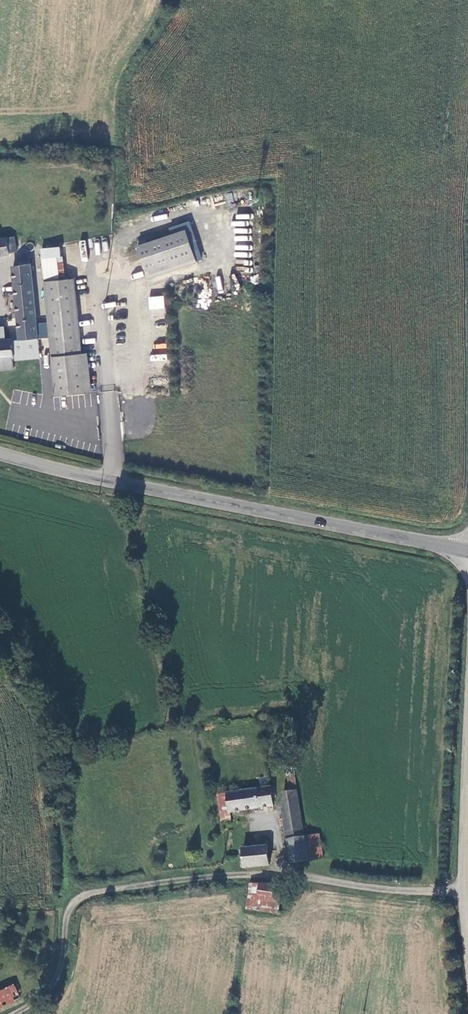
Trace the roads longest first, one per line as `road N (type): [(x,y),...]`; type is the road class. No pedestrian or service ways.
road 1 (unclassified): [(462,893),(280,874),(91,892),(72,902),(64,918),(48,988),(11,1013)]
road 2 (tertiary): [(467,549),(0,451)]
road 3 (tertiary): [(462,893),(467,714)]

